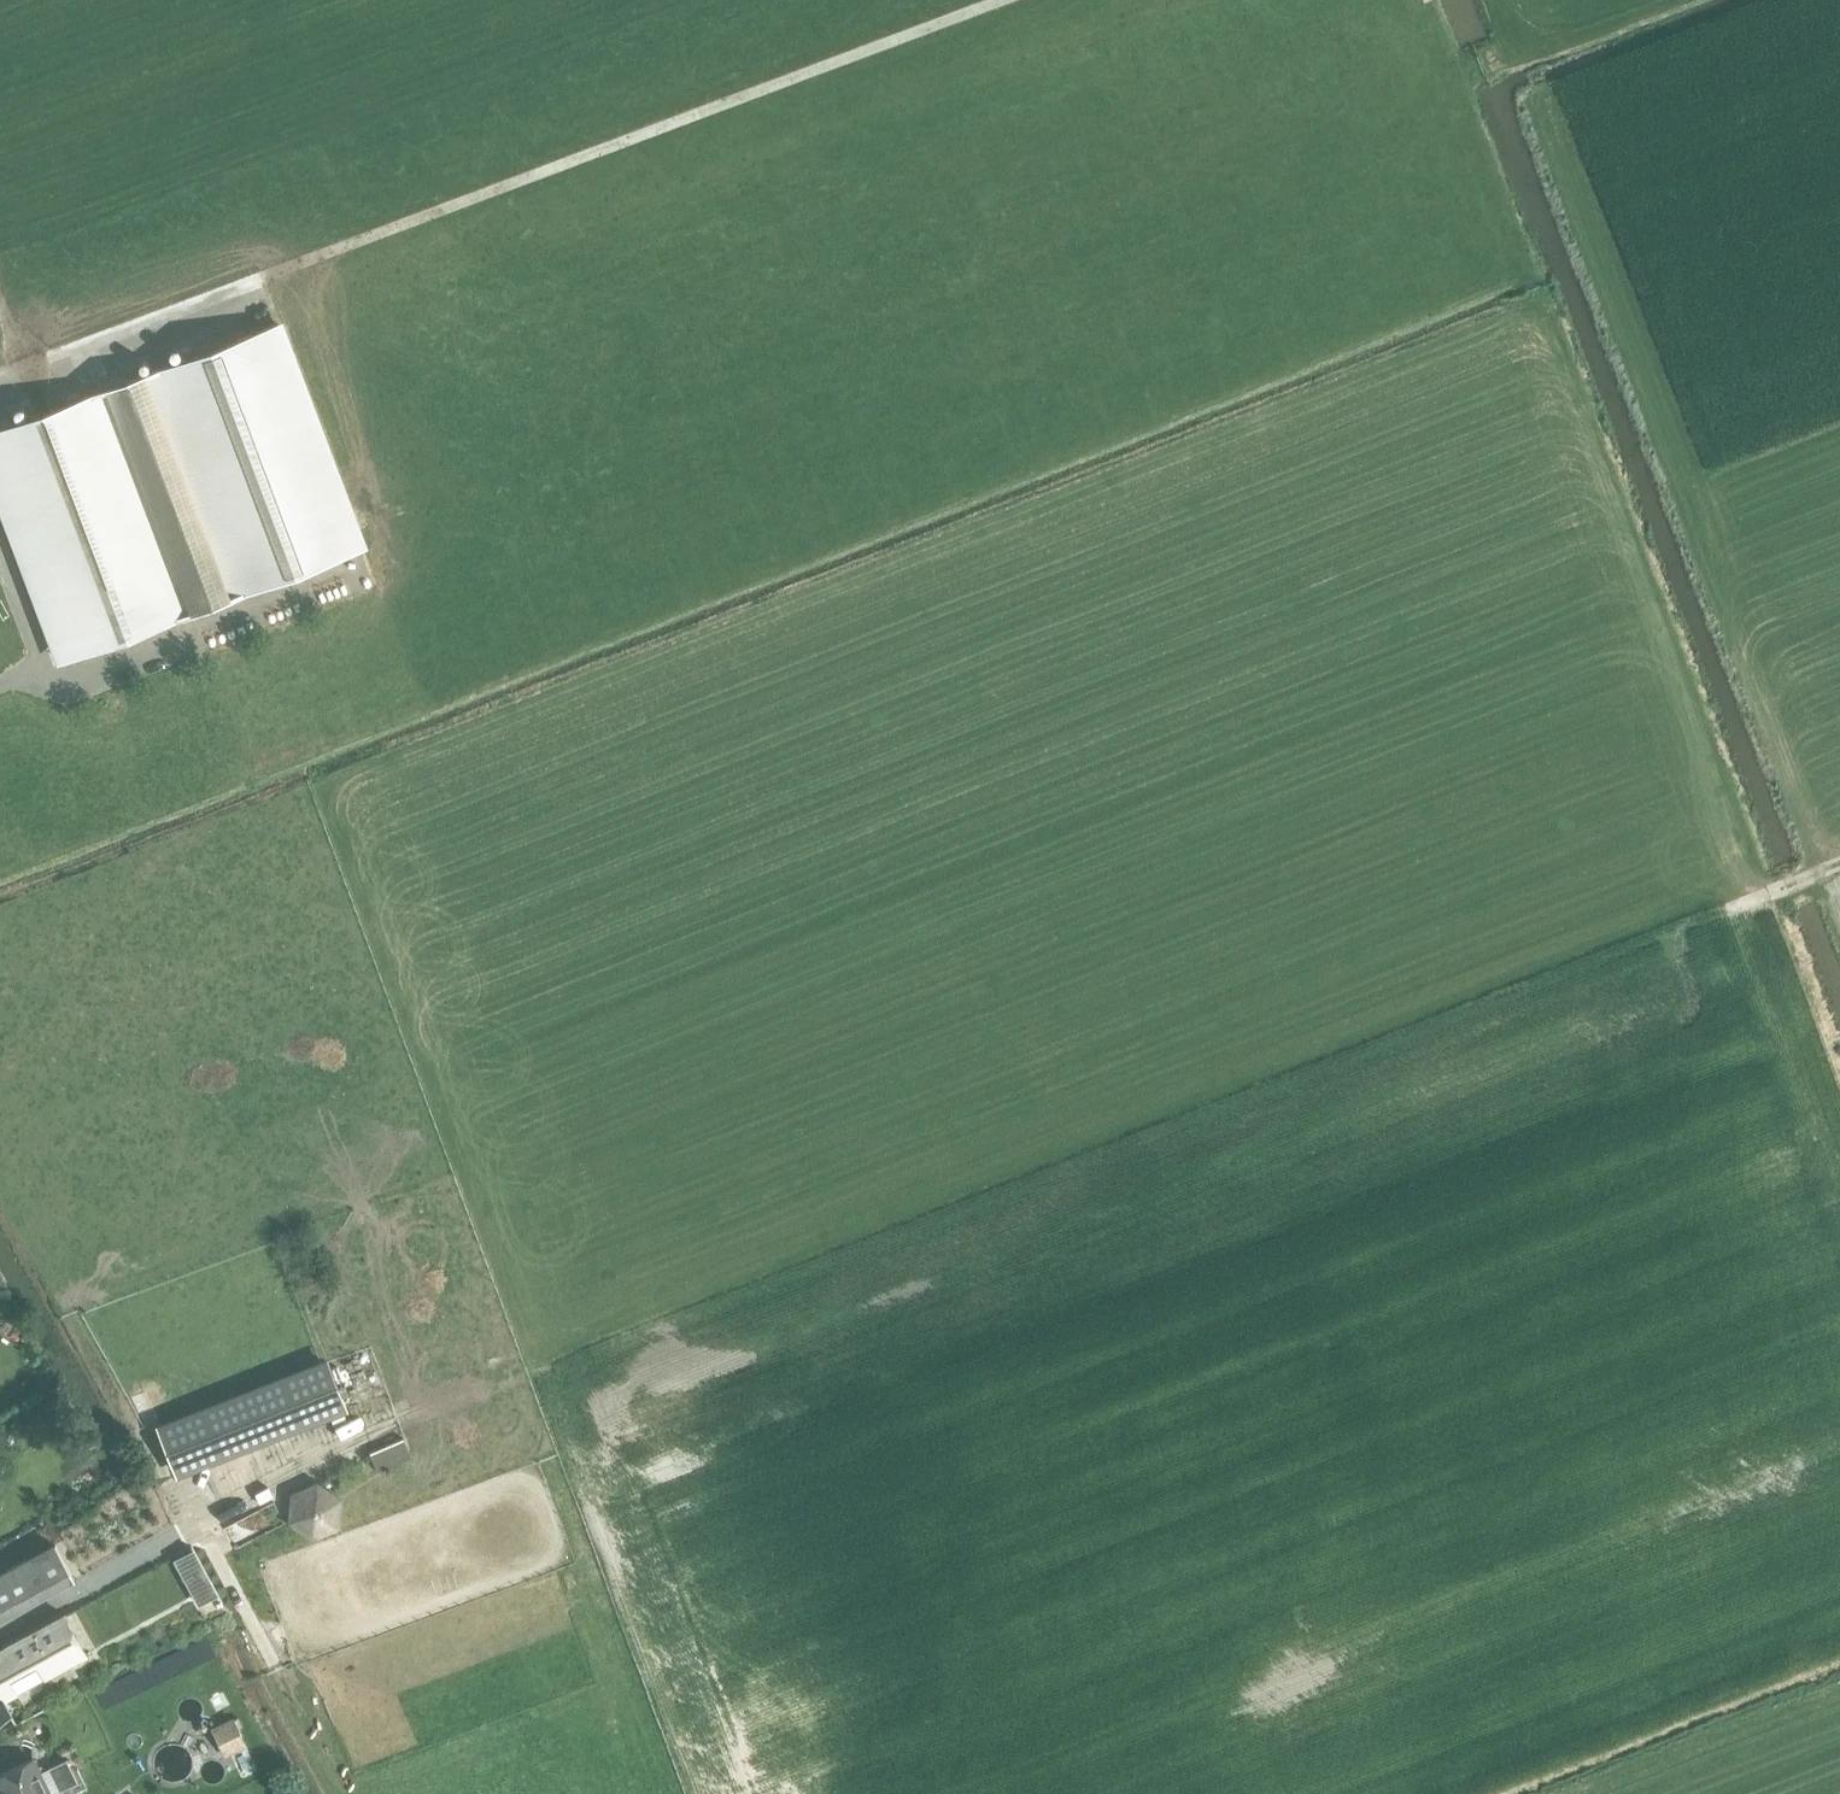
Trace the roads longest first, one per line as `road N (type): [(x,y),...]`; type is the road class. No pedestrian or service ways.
road 1 (track): [(388,1425),(1839,863)]
road 2 (track): [(262,277),(1008,0)]

